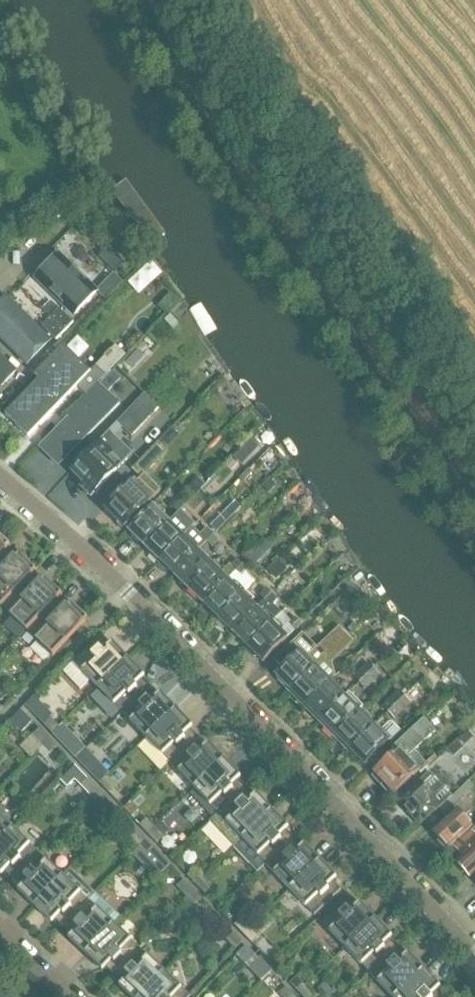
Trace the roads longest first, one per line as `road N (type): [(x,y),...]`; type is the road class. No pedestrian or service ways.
road 1 (residential): [(474,957),(166,631),(0,475)]
road 2 (tertiary): [(474,488),(220,129),(162,0)]

